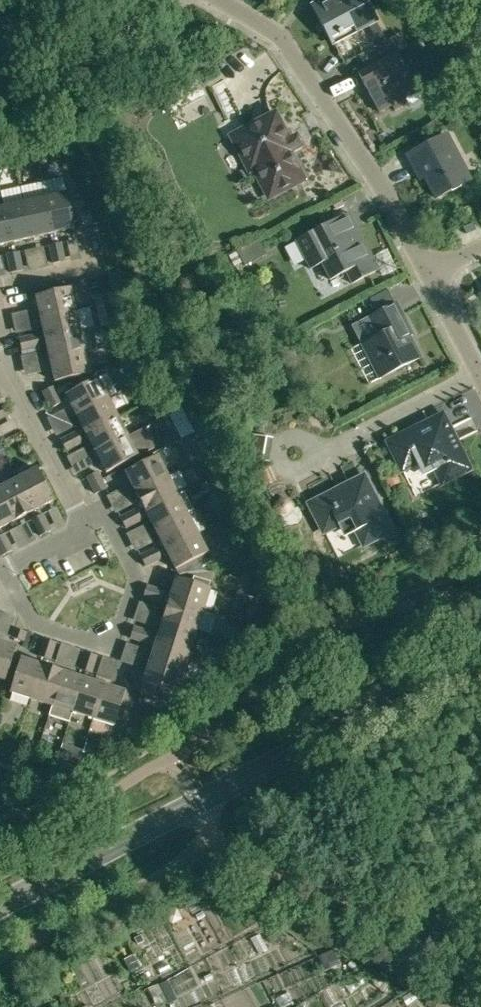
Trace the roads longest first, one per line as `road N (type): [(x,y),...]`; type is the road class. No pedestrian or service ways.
road 1 (residential): [(432,272),(392,197),(282,35),(224,0)]
road 2 (tertiary): [(193,802),(480,650)]
road 3 (track): [(480,962),(240,863),(207,831)]
road 4 (residential): [(84,527),(106,516),(137,578),(121,623),(87,640),(33,624),(4,567)]
road 5 (tertiary): [(0,904),(193,802)]
road 6 (residential): [(480,371),(311,451)]
road 7 (residential): [(84,527),(0,363)]

